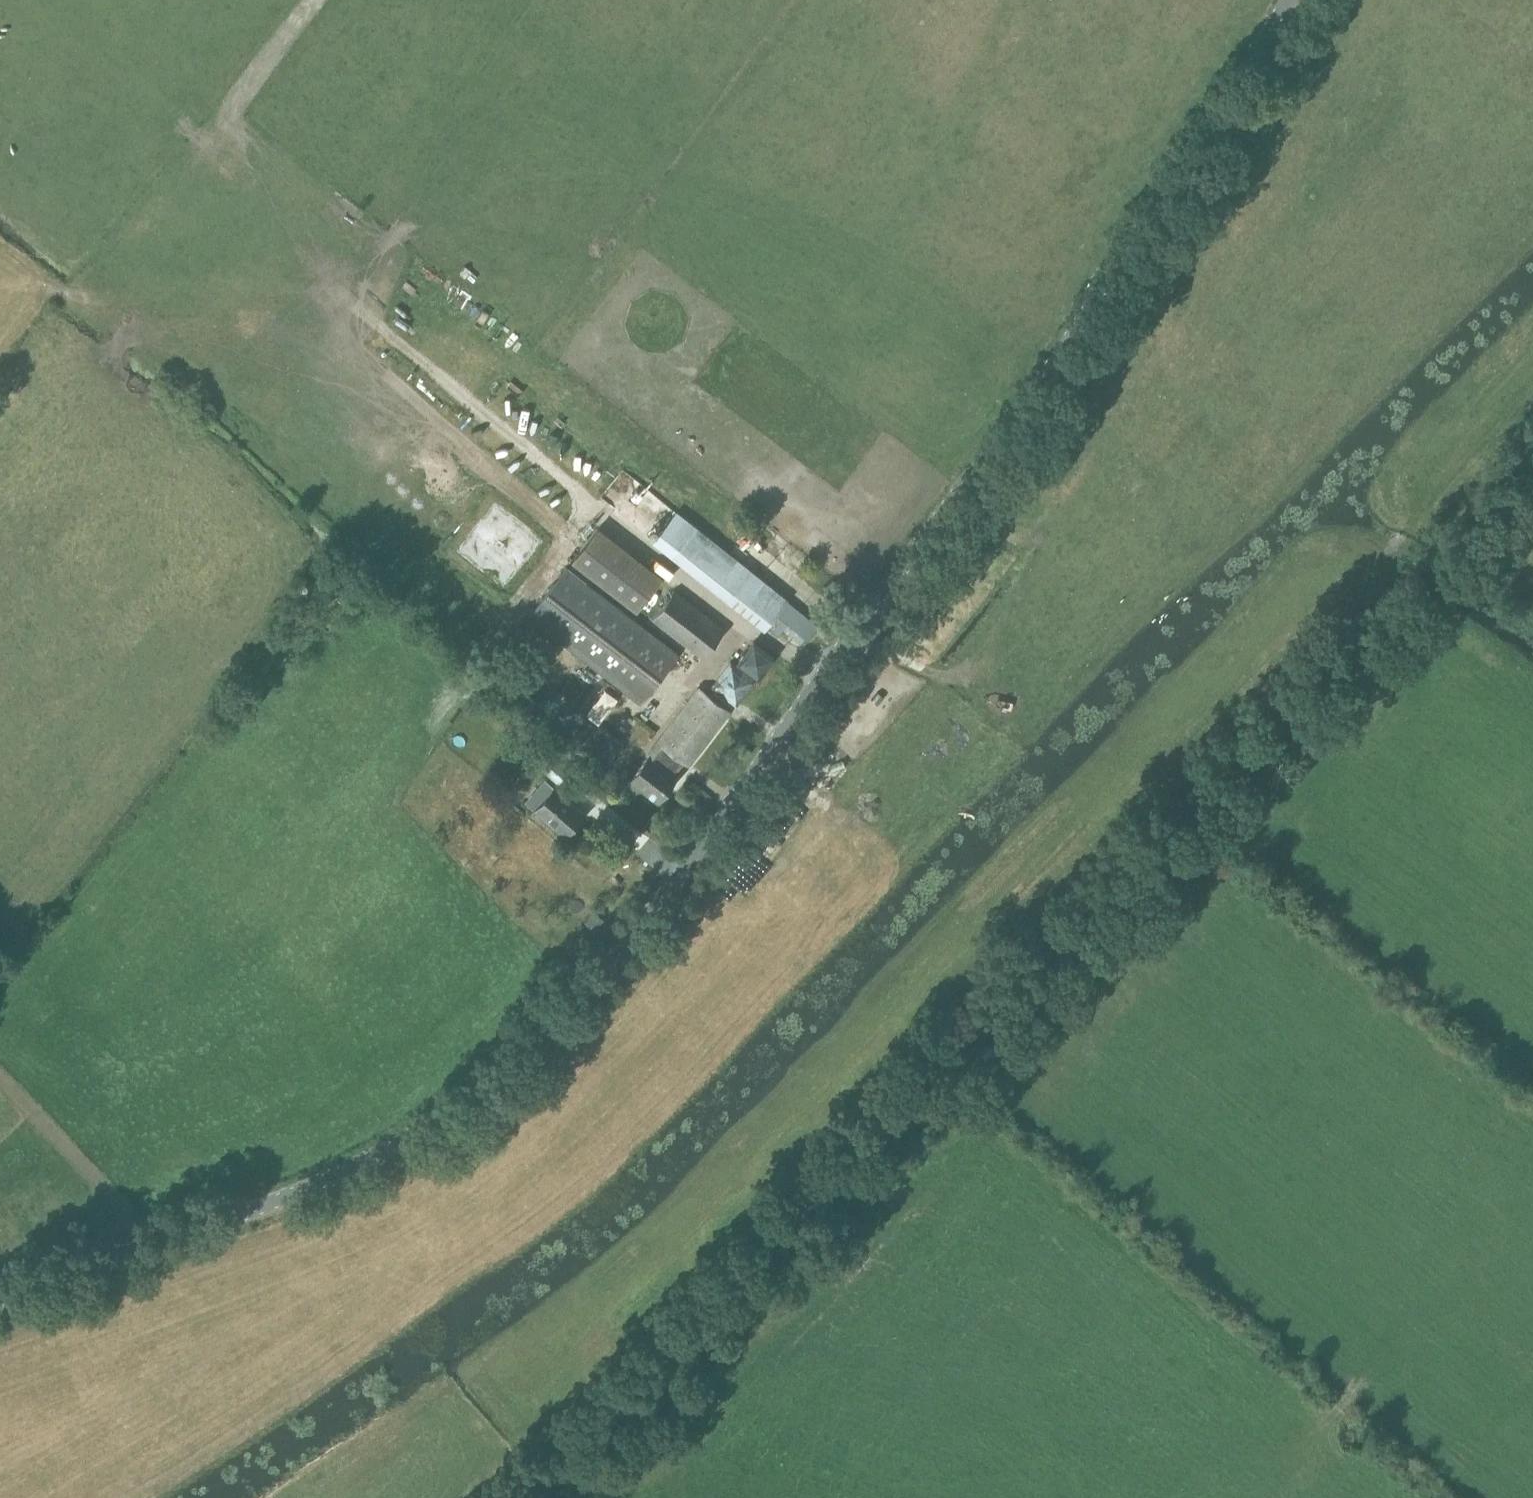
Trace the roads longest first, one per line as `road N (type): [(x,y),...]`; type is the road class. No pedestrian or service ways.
road 1 (unclassified): [(0,1305),(230,1222),(355,1159),(489,1069),(642,917),(1094,299),(1288,0)]
road 2 (track): [(514,1497),(1532,441)]

